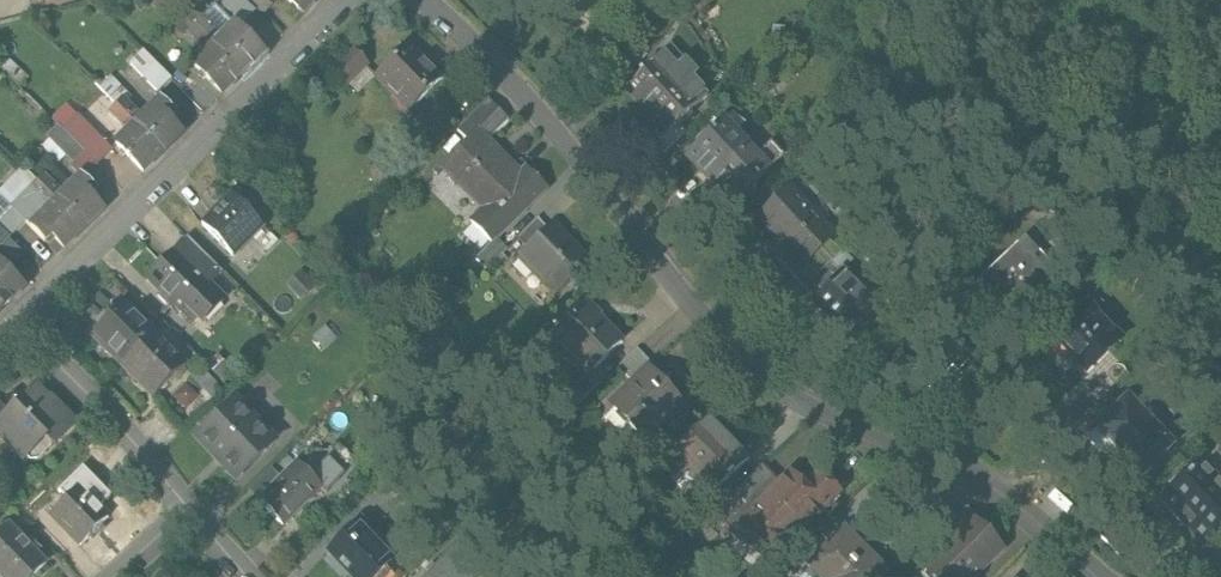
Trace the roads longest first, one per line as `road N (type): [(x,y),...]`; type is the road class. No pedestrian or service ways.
road 1 (residential): [(1102,576),(985,476),(920,439),(817,402),(751,357),(690,298),(562,131),(428,0)]
road 2 (residential): [(342,0),(21,323)]
road 3 (residential): [(21,323),(132,433),(187,508)]

